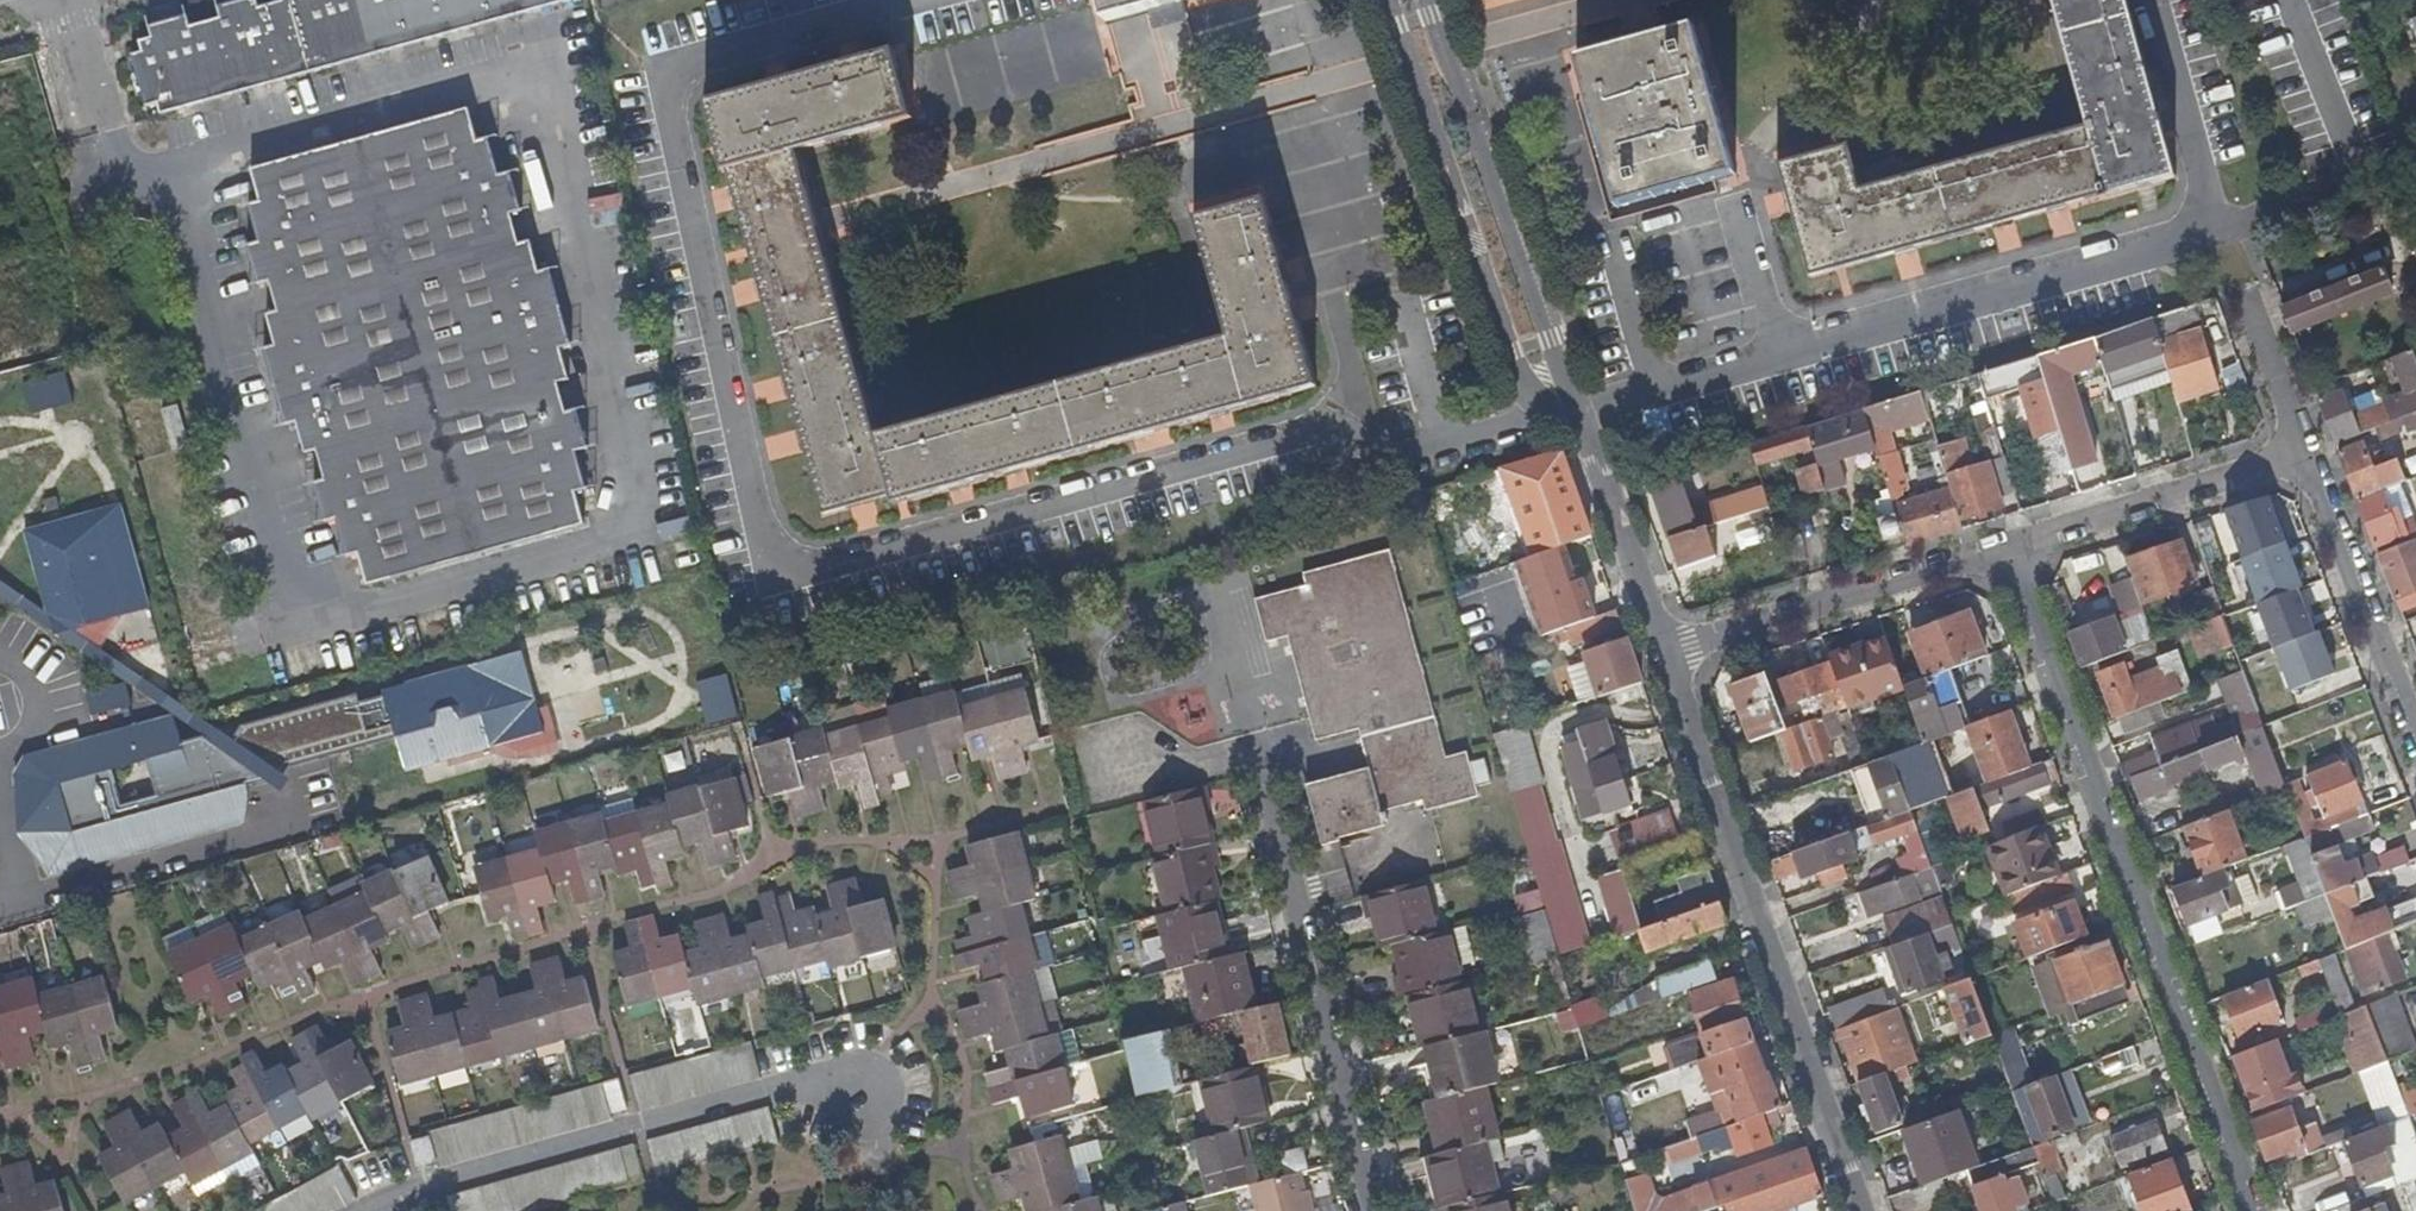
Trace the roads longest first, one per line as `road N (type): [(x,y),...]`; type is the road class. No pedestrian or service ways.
road 1 (residential): [(2007,551),(2254,1210)]
road 2 (residential): [(1859,1210),(1668,659)]
road 3 (residential): [(1386,0),(1533,427),(1579,414)]
road 4 (residential): [(1579,414),(1429,0)]
road 5 (residential): [(1271,800),(1383,1210)]
road 6 (residential): [(1668,659),(2007,551)]
road 7 (residential): [(2007,551),(2307,464)]
road 8 (residential): [(2307,464),(2415,739)]
road 9 (residential): [(1579,414),(1668,659)]
road 10 (residential): [(2307,464),(2255,309)]

